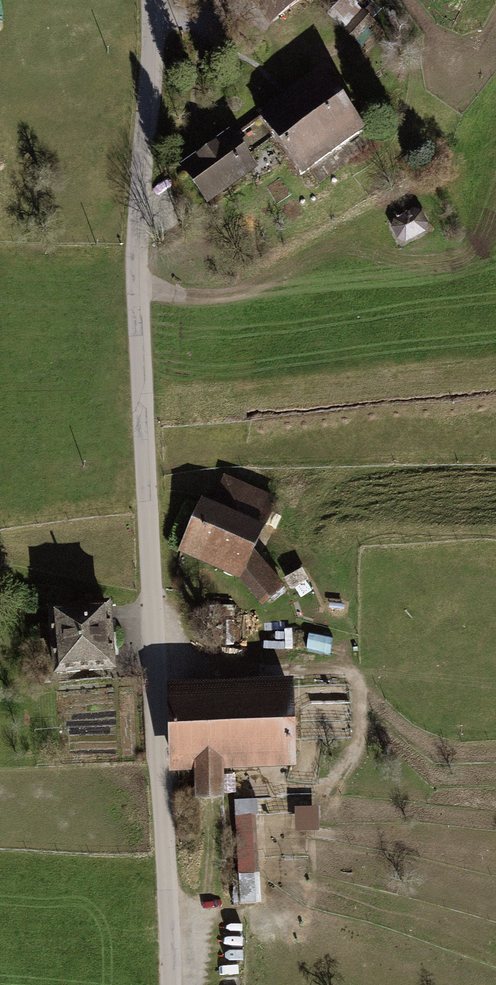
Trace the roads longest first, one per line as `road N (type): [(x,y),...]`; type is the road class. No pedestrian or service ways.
road 1 (unclassified): [(170,984),(136,251),(153,0)]

